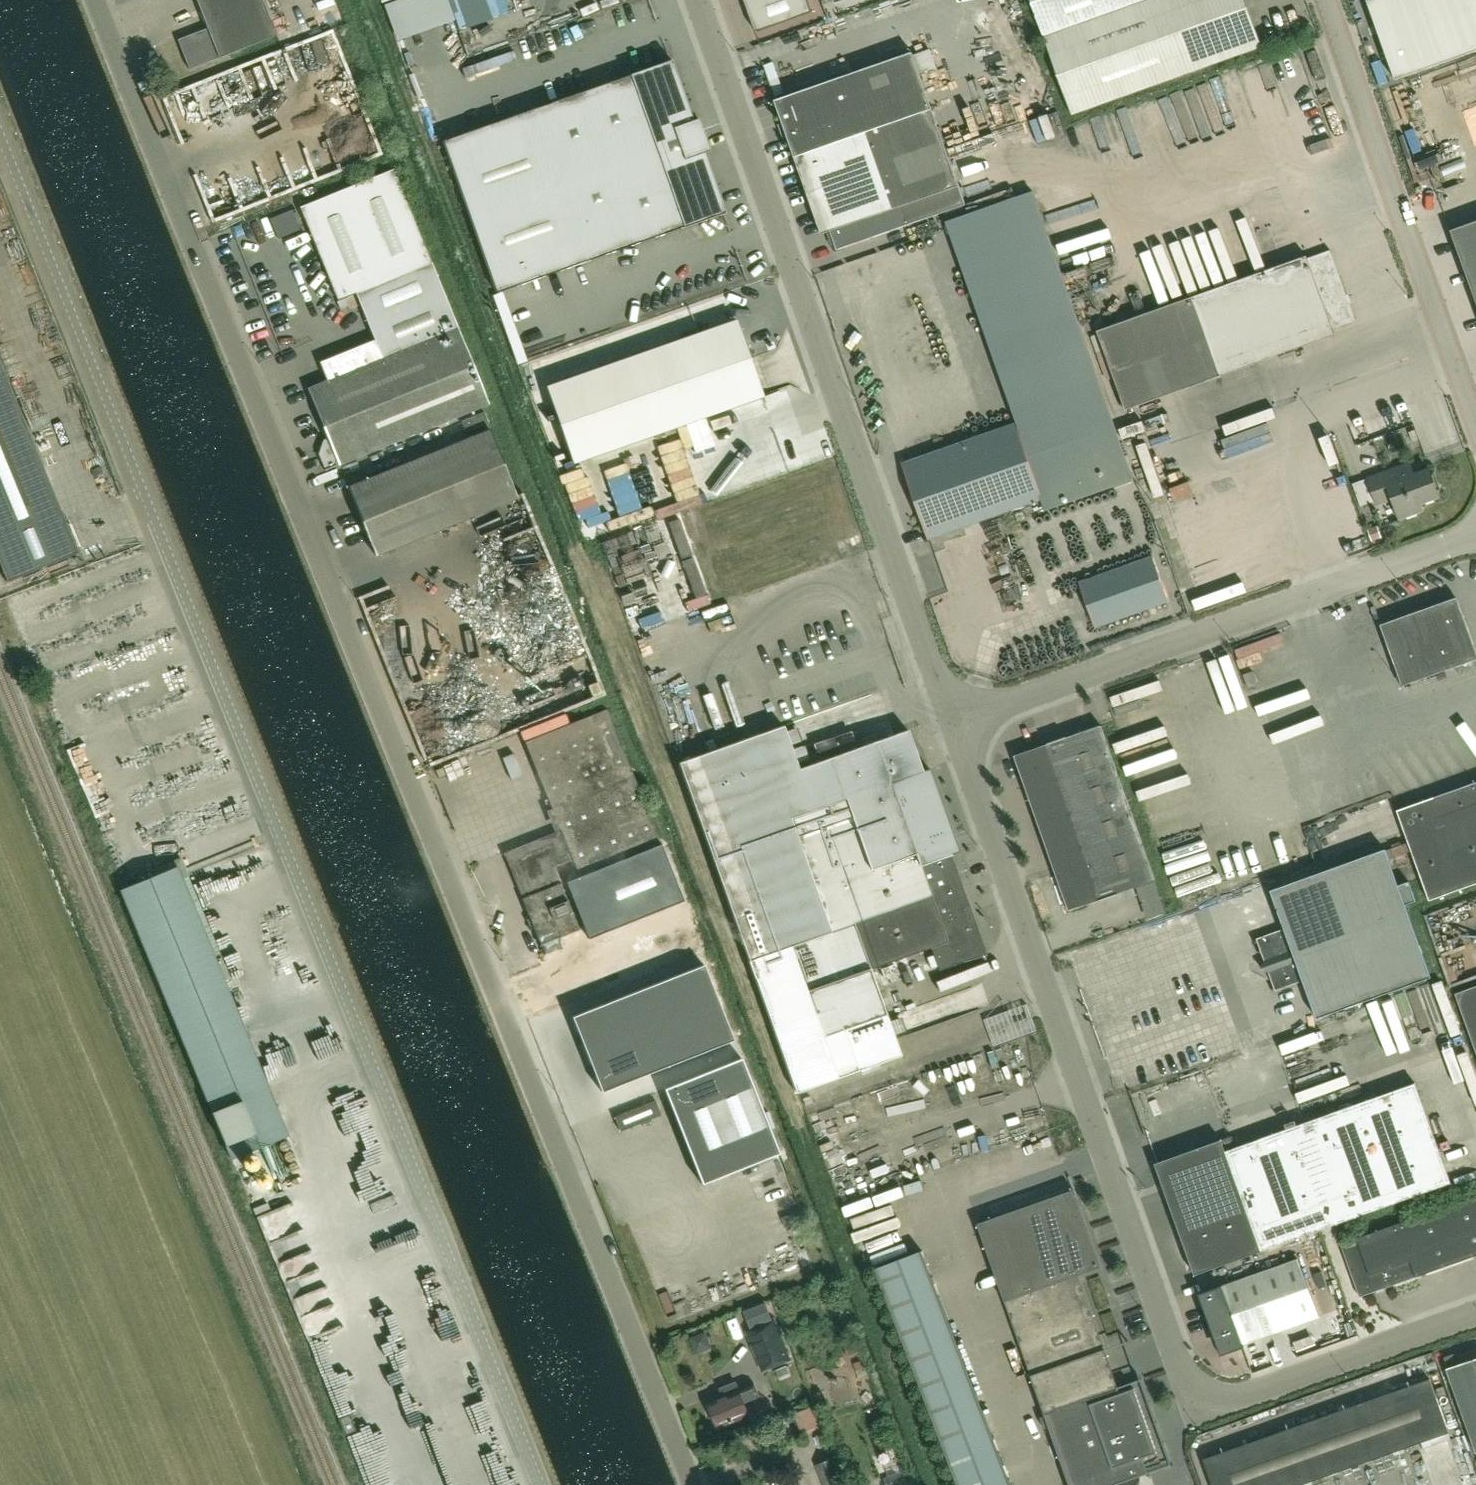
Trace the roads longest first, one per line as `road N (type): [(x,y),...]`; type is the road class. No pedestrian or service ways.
road 1 (residential): [(692,1484),(96,0)]
road 2 (unclassified): [(540,1484),(0,132)]
road 3 (unclassified): [(1475,1314),(1231,1401),(1203,1395),(1177,1366),(954,724)]
road 4 (unclassified): [(954,724),(697,0)]
road 5 (unclassified): [(954,724),(1475,535)]
road 6 (unclassified): [(1475,423),(1327,0)]

